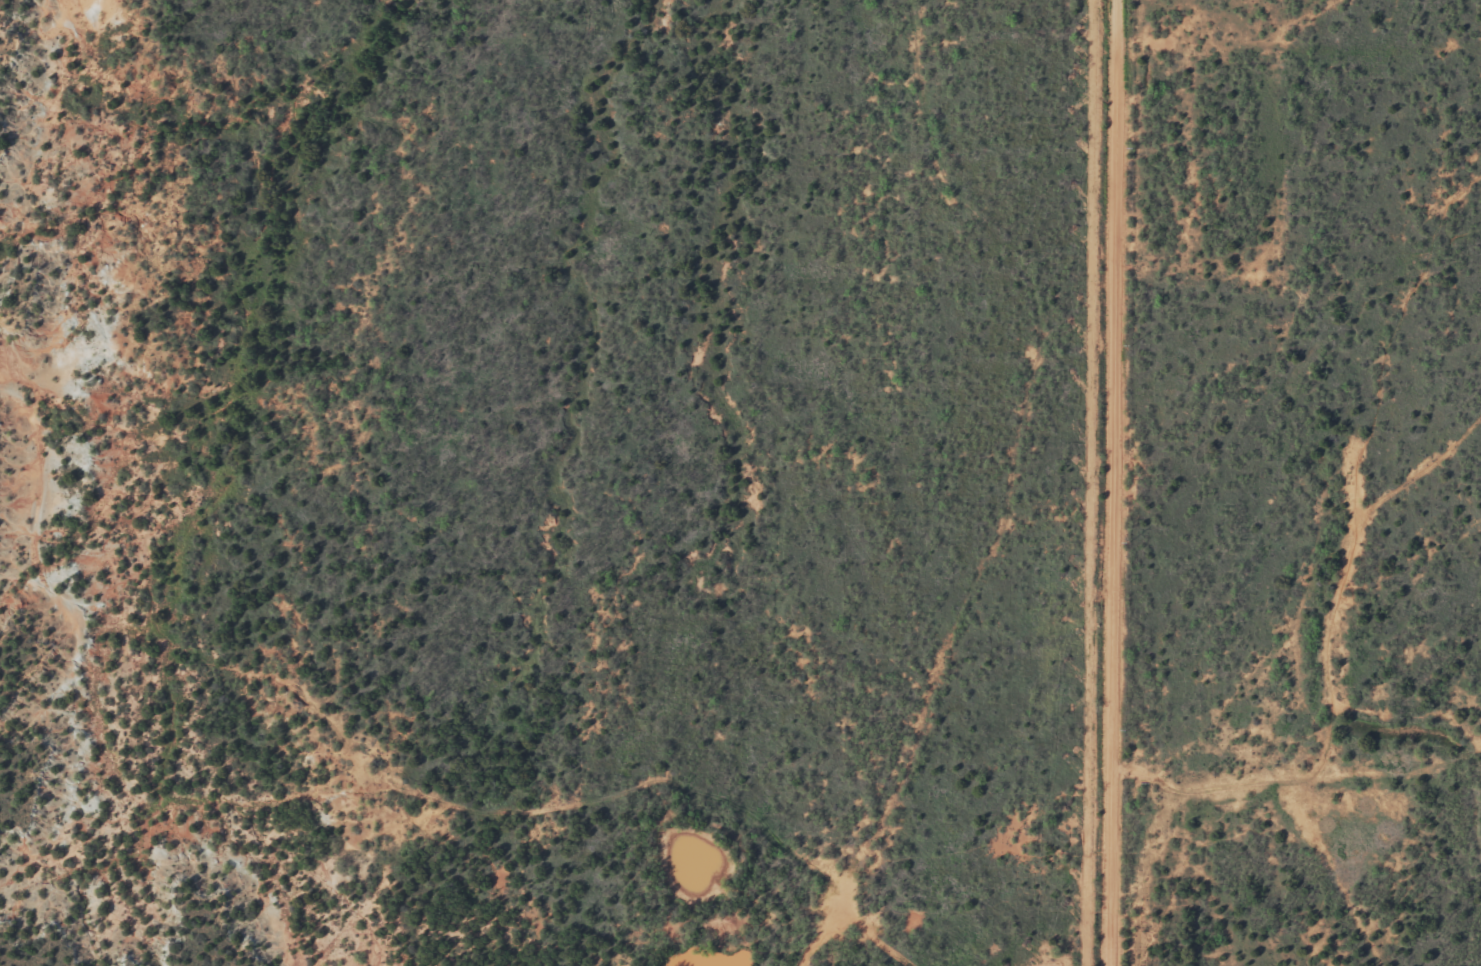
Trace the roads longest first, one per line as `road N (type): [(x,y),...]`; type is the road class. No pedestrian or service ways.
road 1 (track): [(930,965),(767,815),(449,774),(281,689),(163,686),(109,662),(64,585),(41,455),(0,421)]
road 2 (residential): [(1112,965),(1120,0)]
road 3 (residential): [(1113,792),(1198,771),(1300,570),(1480,398)]

